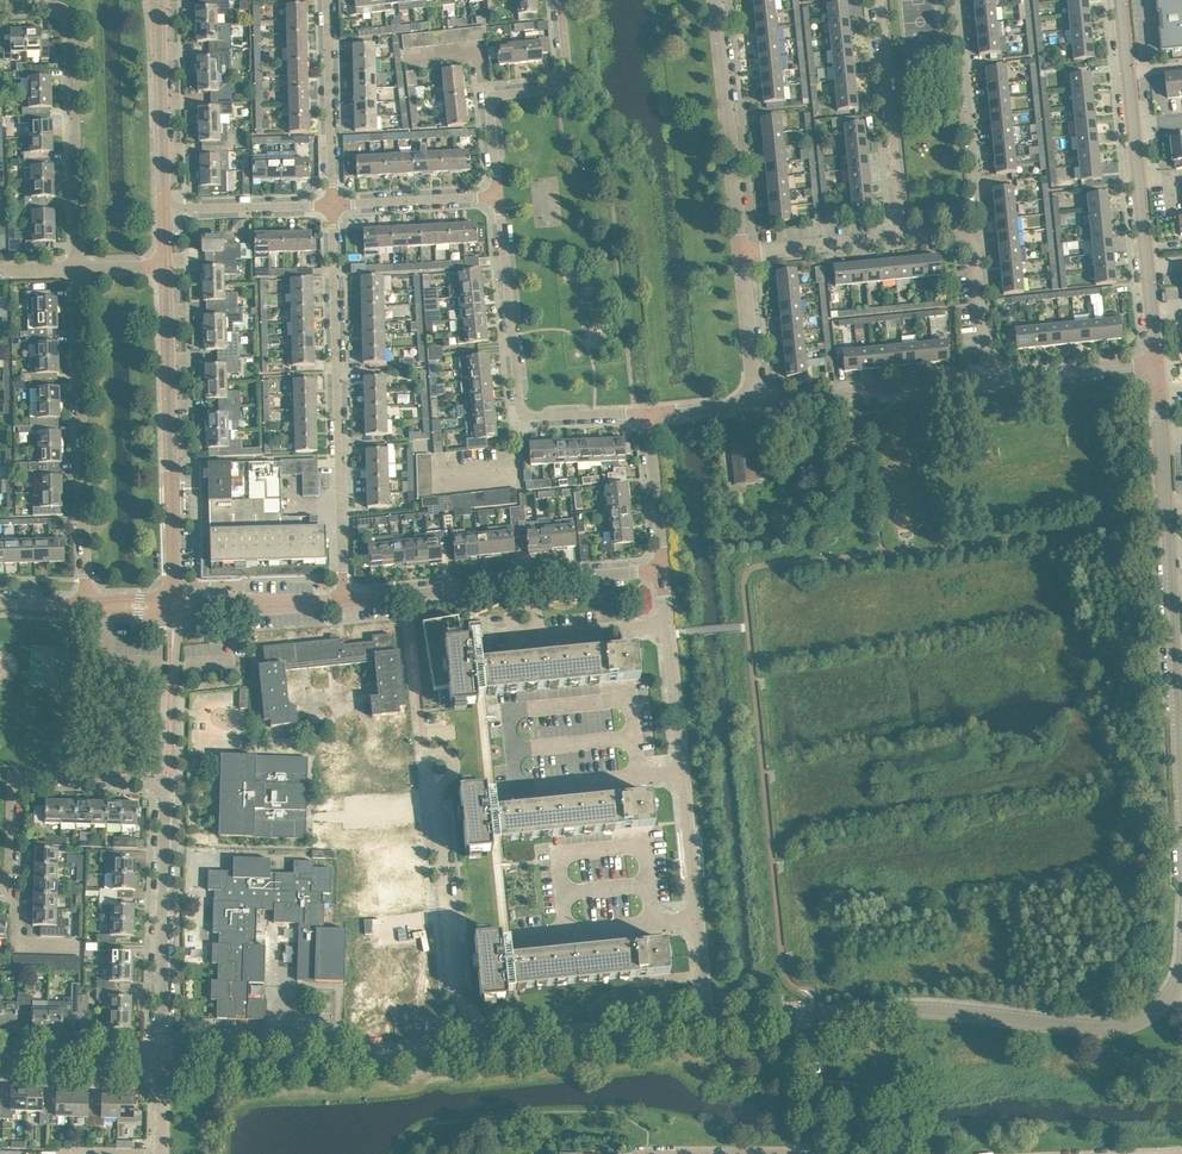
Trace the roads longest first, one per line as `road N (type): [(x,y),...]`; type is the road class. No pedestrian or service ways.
road 1 (residential): [(162,1063),(160,785),(22,780),(13,797),(12,870),(0,889)]
road 2 (tertiary): [(1181,788),(1156,365)]
road 3 (residential): [(343,601),(332,205)]
road 4 (tertiary): [(814,1017),(910,1009),(1106,1028),(1154,1009),(1181,971)]
road 5 (tertiary): [(1156,365),(1120,0)]
road 6 (unclassified): [(649,412),(523,413),(498,196)]
road 7 (unclassified): [(173,607),(165,267)]
road 8 (residential): [(86,605),(77,269)]
road 9 (residential): [(0,7),(60,8),(71,25),(77,269)]
road 10 (unclassified): [(662,570),(343,601)]
road 11 (tertiary): [(478,1051),(332,1065),(162,1063)]
road 12 (unclassified): [(698,918),(668,624)]
road 13 (residential): [(437,797),(456,991),(478,1051)]
road 14 (residential): [(741,253),(715,0)]
road 15 (unclassified): [(498,196),(492,99),(564,82),(560,0)]
road 16 (residential): [(959,0),(980,208),(966,240)]
road 17 (residential): [(878,0),(903,238)]
road 18 (tertiary): [(709,1028),(478,1051)]
road 19 (unclassified): [(757,403),(988,381)]
road 20 (unclassified): [(164,209),(158,0)]
road 21 (residential): [(332,205),(327,0)]
road 22 (residential): [(521,936),(698,918)]
road 23 (unclassified): [(343,601),(173,607)]
road 24 (unclassified): [(988,381),(1156,365)]
road 25 (residential): [(164,209),(332,205)]
road 26 (residential): [(332,205),(498,196)]
road 27 (residential): [(741,253),(903,238)]
road 28 (tertiary): [(162,1063),(0,1060)]
road 29 (unclassified): [(662,570),(649,412)]
road 30 (residential): [(658,1153),(815,1153)]
road 31 (residential): [(757,403),(741,253)]
road 32 (residential): [(988,381),(976,264),(966,240)]
road 33 (residential): [(815,1153),(814,1017)]

